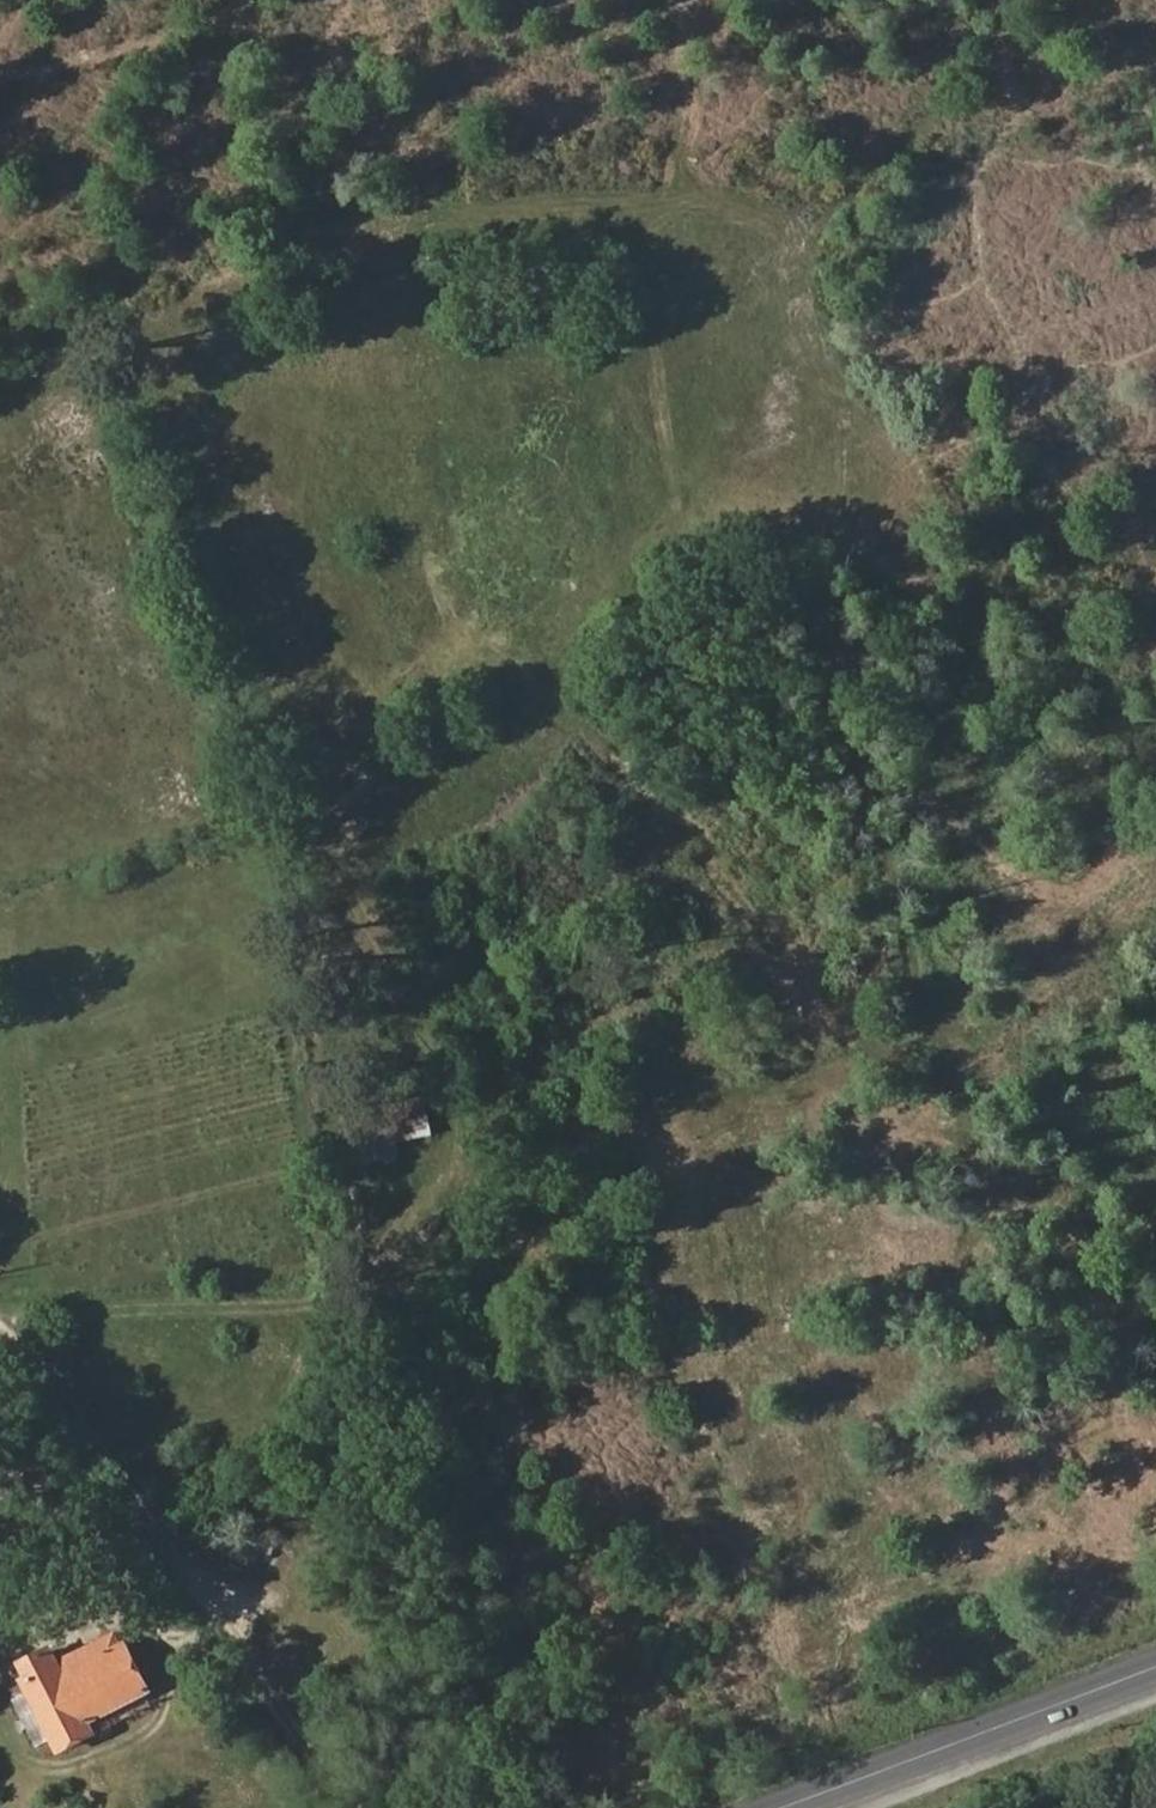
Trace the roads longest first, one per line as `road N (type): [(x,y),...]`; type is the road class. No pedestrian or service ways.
road 1 (track): [(352,1807),(68,1408)]
road 2 (tertiary): [(1155,1661),(769,1807)]

